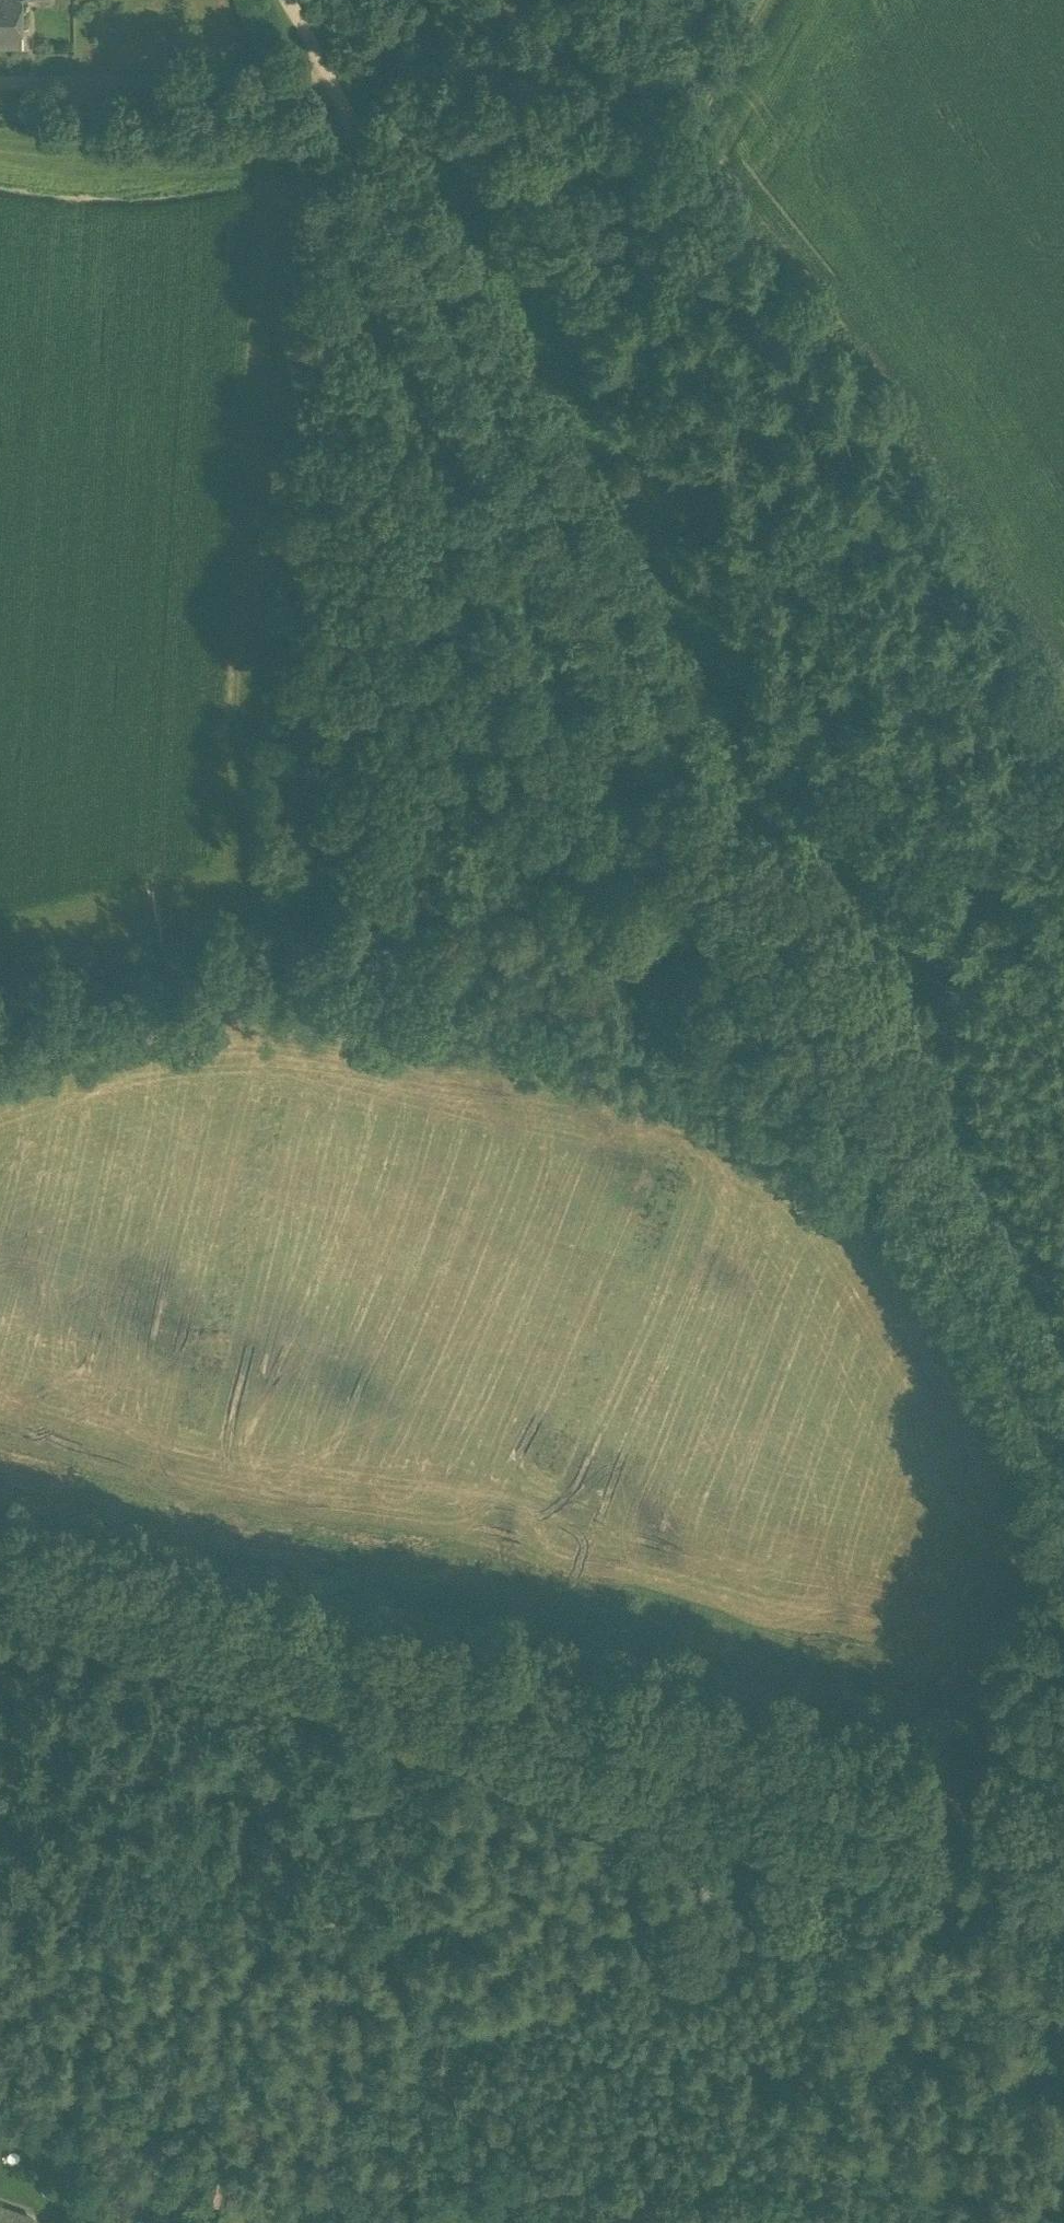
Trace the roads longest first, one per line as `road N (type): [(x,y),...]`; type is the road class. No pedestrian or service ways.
road 1 (track): [(894,1134),(338,95)]
road 2 (track): [(1063,1824),(334,1644),(0,1547)]
road 3 (track): [(1063,1455),(894,1134)]

